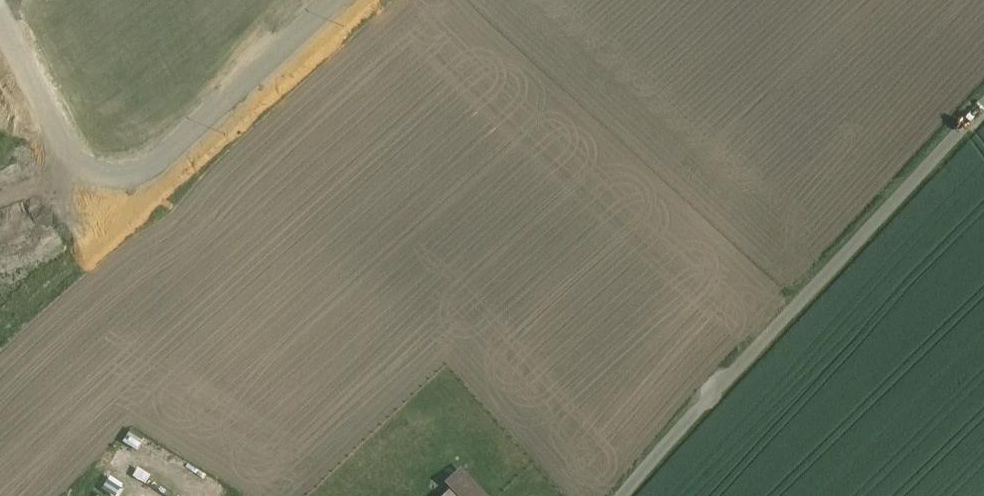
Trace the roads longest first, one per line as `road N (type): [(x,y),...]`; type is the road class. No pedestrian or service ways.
road 1 (unclassified): [(620,495),(983,104)]
road 2 (unclassified): [(0,21),(73,166),(108,181),(148,171),(336,0)]

